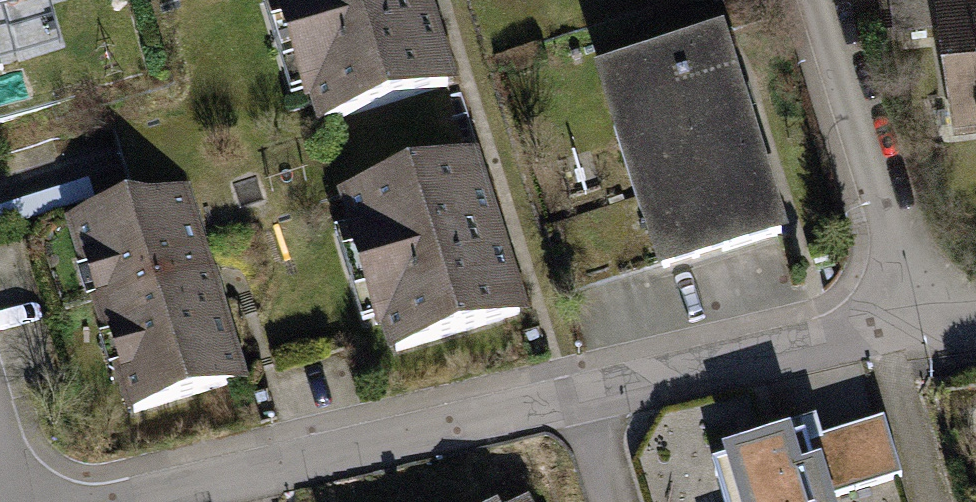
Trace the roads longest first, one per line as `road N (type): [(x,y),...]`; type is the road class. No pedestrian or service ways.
road 1 (residential): [(104,501),(580,386)]
road 2 (residential): [(580,386),(922,325)]
road 3 (residential): [(828,0),(922,325)]
road 4 (residential): [(580,386),(626,501)]

